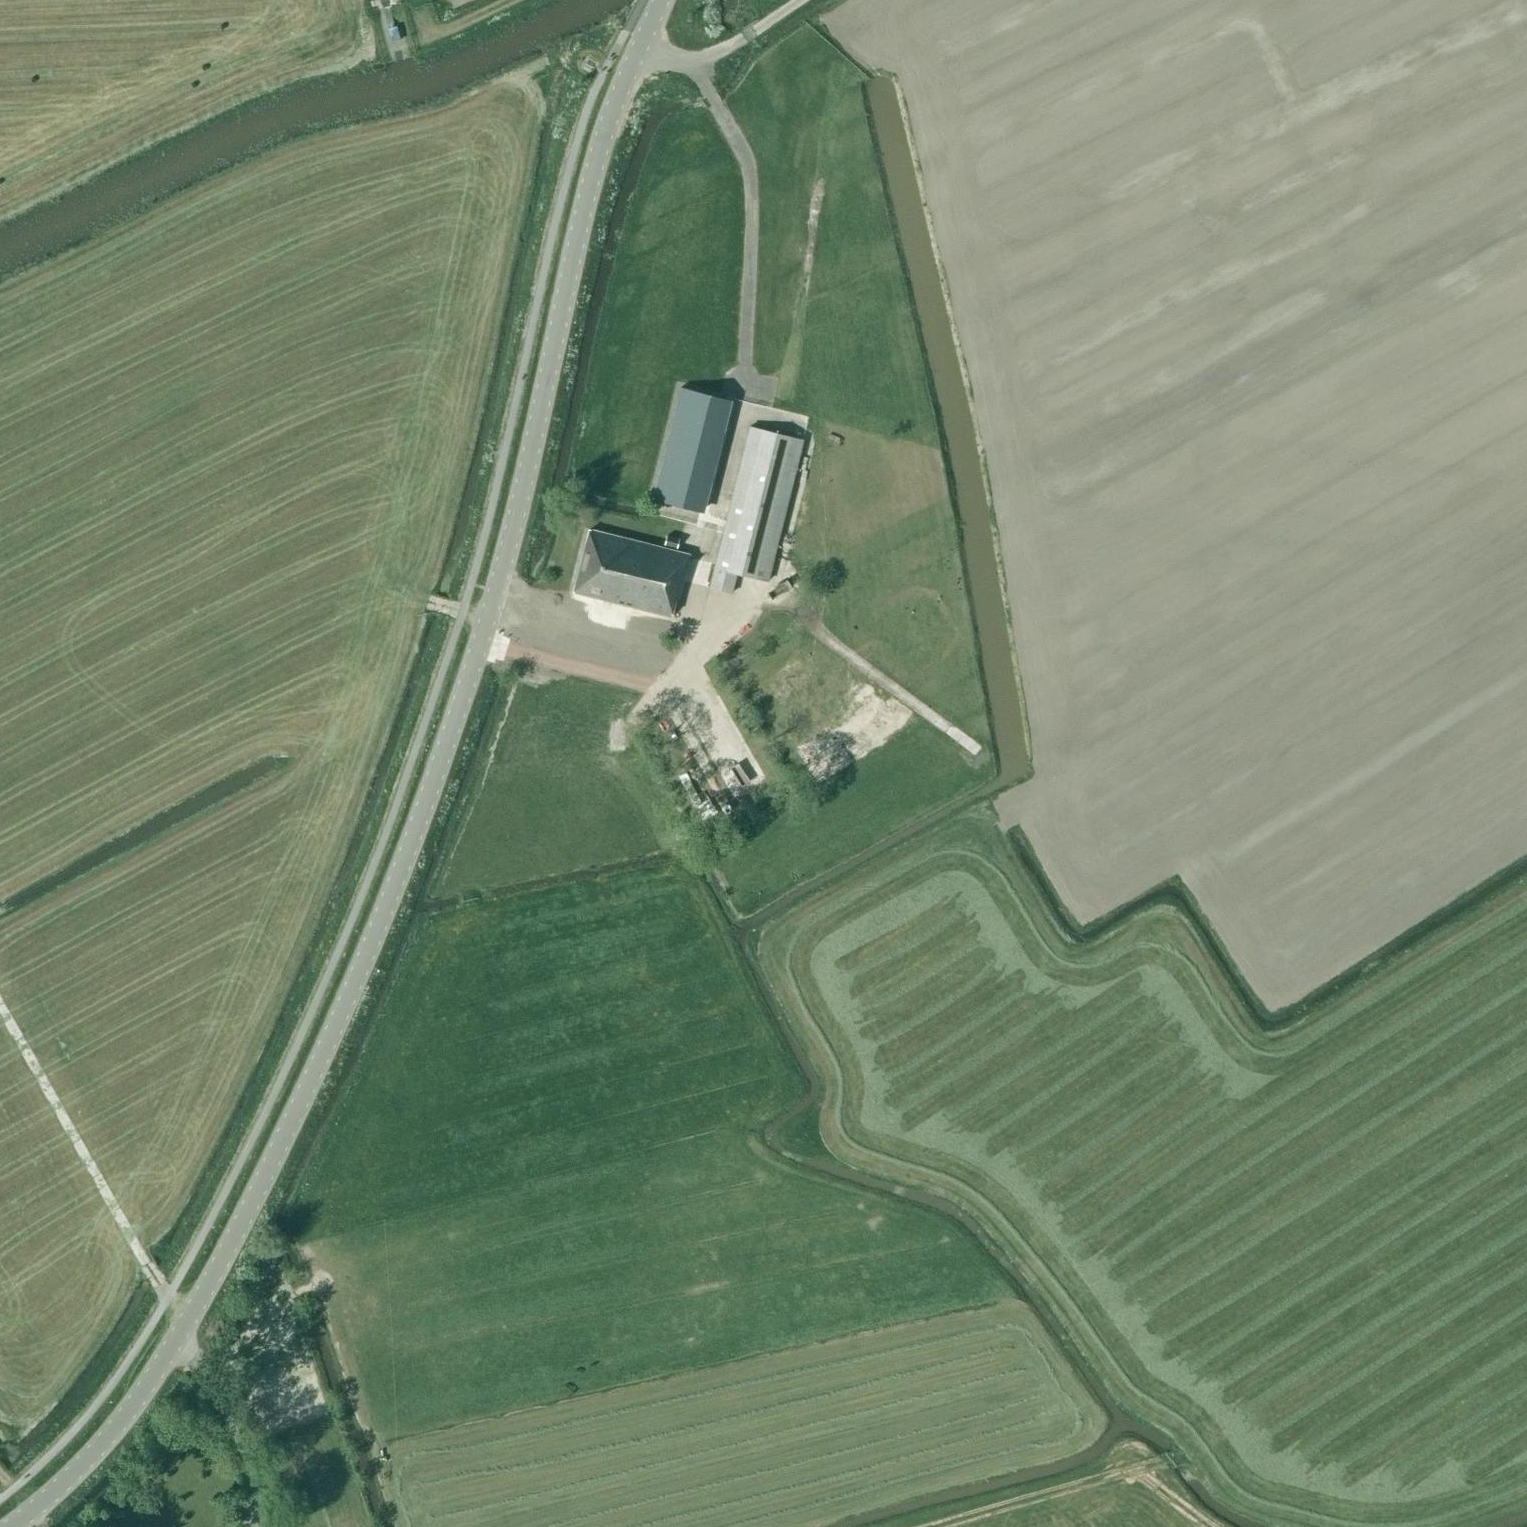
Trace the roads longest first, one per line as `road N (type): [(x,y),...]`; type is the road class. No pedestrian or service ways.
road 1 (tertiary): [(187,1323),(261,1188),(364,967),(418,822),(491,612),(582,226),(644,48)]
road 2 (track): [(1167,716),(1035,788),(787,595)]
road 3 (track): [(167,1299),(0,1006)]
road 4 (track): [(934,1526),(1133,1471),(1210,1526)]
road 5 (tertiary): [(17,1526),(109,1438),(187,1323)]

